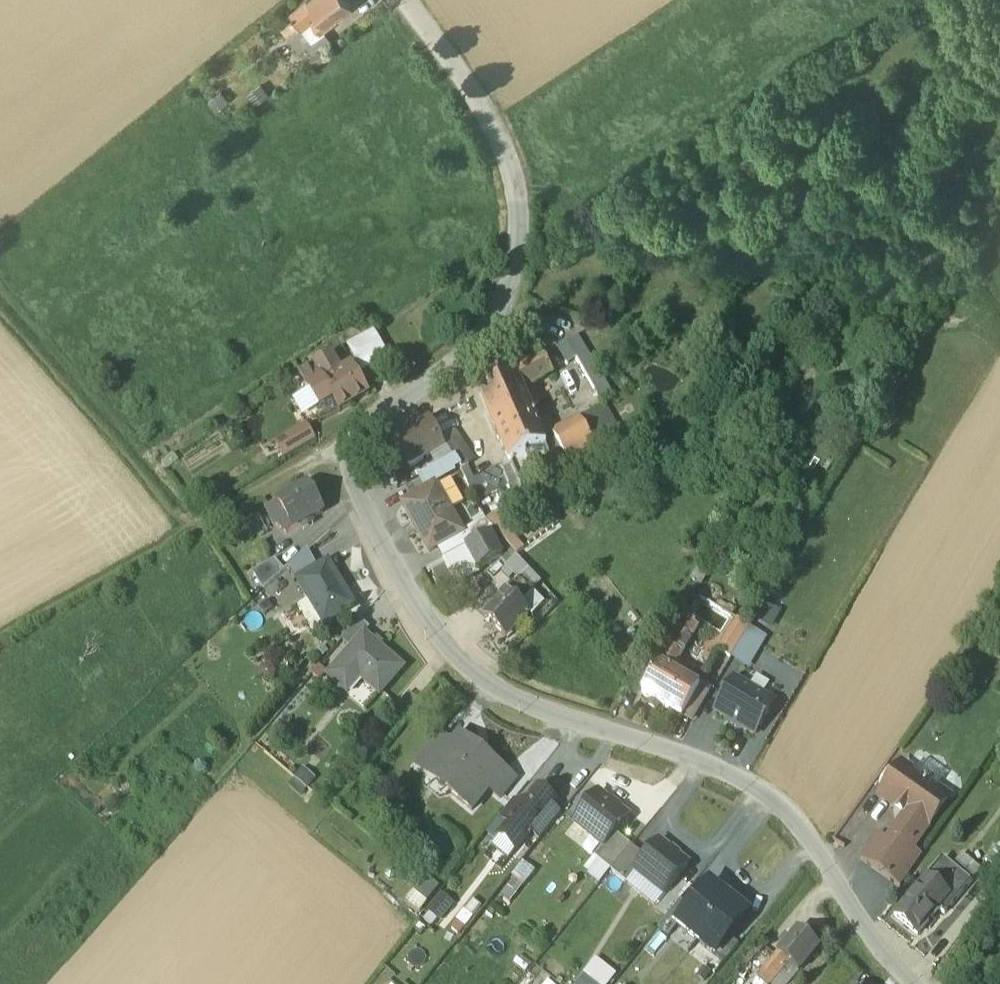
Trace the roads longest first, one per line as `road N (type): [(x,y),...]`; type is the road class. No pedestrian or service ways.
road 1 (unclassified): [(402,0),(489,116),(512,168),(520,219),(514,271),(488,330),(367,428),(350,452),(385,551),(452,653),(489,683),(560,718),(711,766),(787,812),(835,872),(864,929),(916,983)]
road 2 (track): [(0,310),(181,532)]
road 3 (track): [(0,635),(181,532)]
road 4 (track): [(350,452),(322,453),(181,532)]

